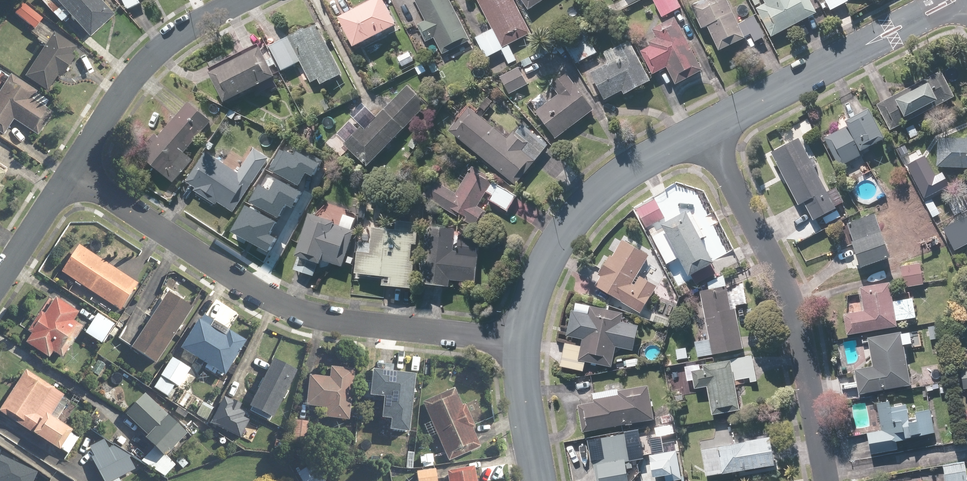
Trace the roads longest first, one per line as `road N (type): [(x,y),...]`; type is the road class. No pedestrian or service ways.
road 1 (residential): [(521,339),(324,319),(282,306),(74,173)]
road 2 (residential): [(701,129),(779,276),(824,480)]
road 3 (residential): [(701,129),(614,182),(569,225),(535,277),(521,339)]
road 4 (residential): [(74,173),(161,47),(252,0)]
road 5 (residential): [(865,45),(701,129)]
road 6 (residential): [(521,339),(539,480)]
road 7 (residential): [(74,173),(0,286)]

